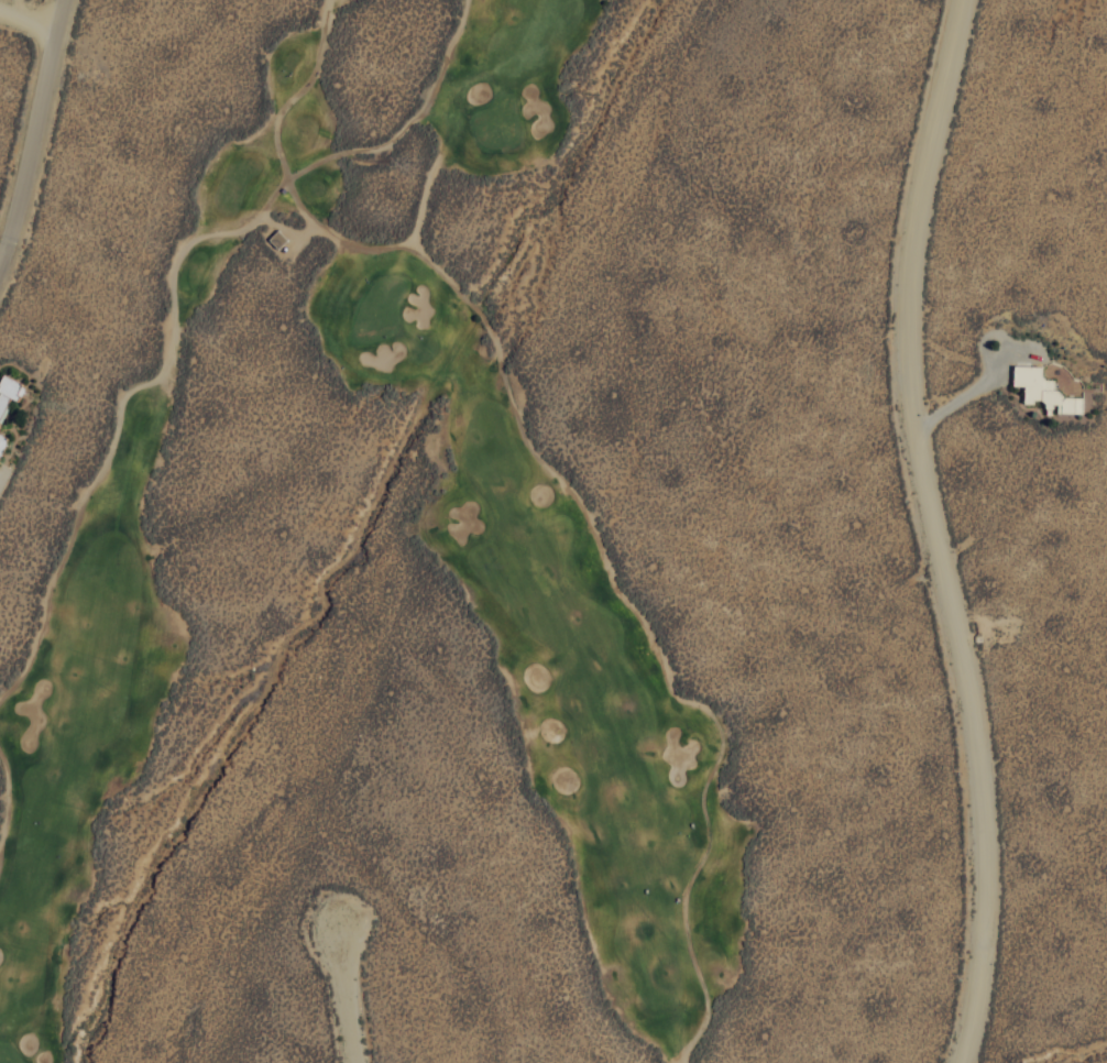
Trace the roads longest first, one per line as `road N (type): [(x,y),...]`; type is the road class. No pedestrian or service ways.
road 1 (residential): [(965,1062),(987,949),(980,804),(958,627),(921,468),(908,302),(919,173),(960,0)]
road 2 (residential): [(0,275),(71,0)]
road 3 (residential): [(351,1062),(332,923)]

